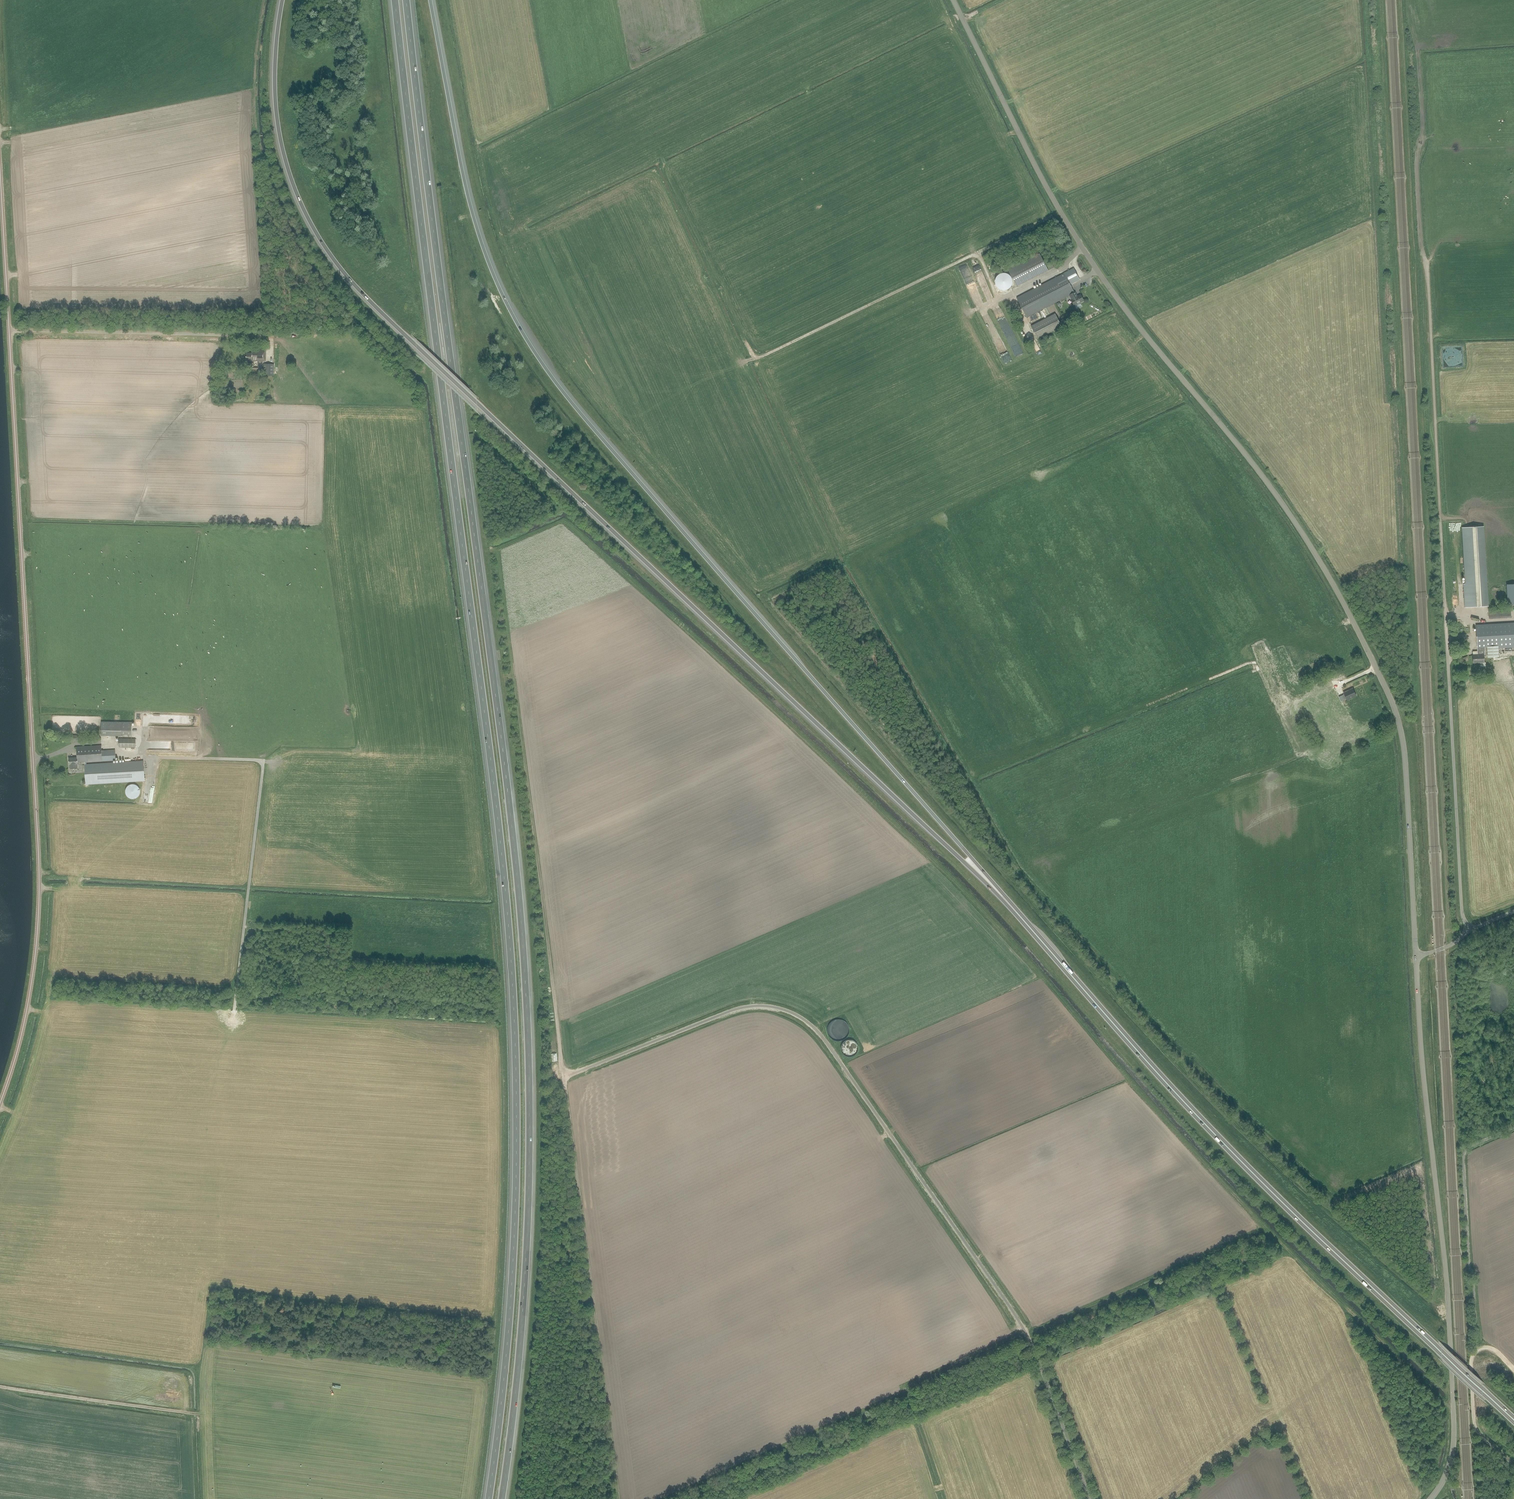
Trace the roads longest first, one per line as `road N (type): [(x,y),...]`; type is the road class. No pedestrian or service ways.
road 1 (motorway): [(502,1498),(527,1255),(525,952),(407,0)]
road 2 (motorway): [(394,0),(513,1013),(513,1254),(487,1498)]
road 3 (trunk): [(282,0),(275,83),(280,137),(304,209),(341,268),(1001,895)]
road 4 (unclassified): [(1416,955),(1405,752),(1384,685),(1287,509),(1097,270),(953,0)]
road 5 (trunk): [(1001,895),(533,348),(477,225),(432,0)]
road 6 (unclassified): [(1090,1498),(1027,1335),(808,1023),(770,1006),(747,1007),(563,1077)]
road 7 (unclassified): [(0,1103),(23,1029),(39,920),(9,330)]
road 8 (trunk): [(1513,1420),(1286,1206),(1001,895)]
road 9 (unclassified): [(1469,930),(1427,266)]
road 10 (unclassified): [(1430,1498),(1454,1442),(1416,955)]
road 11 (track): [(505,610),(563,1077)]
road 12 (unclassified): [(264,336),(9,330)]
road 13 (track): [(1420,47),(1424,136),(1416,169),(1427,266)]
road 14 (track): [(0,1387),(199,1415)]
road 15 (unclassified): [(9,330),(0,168)]

